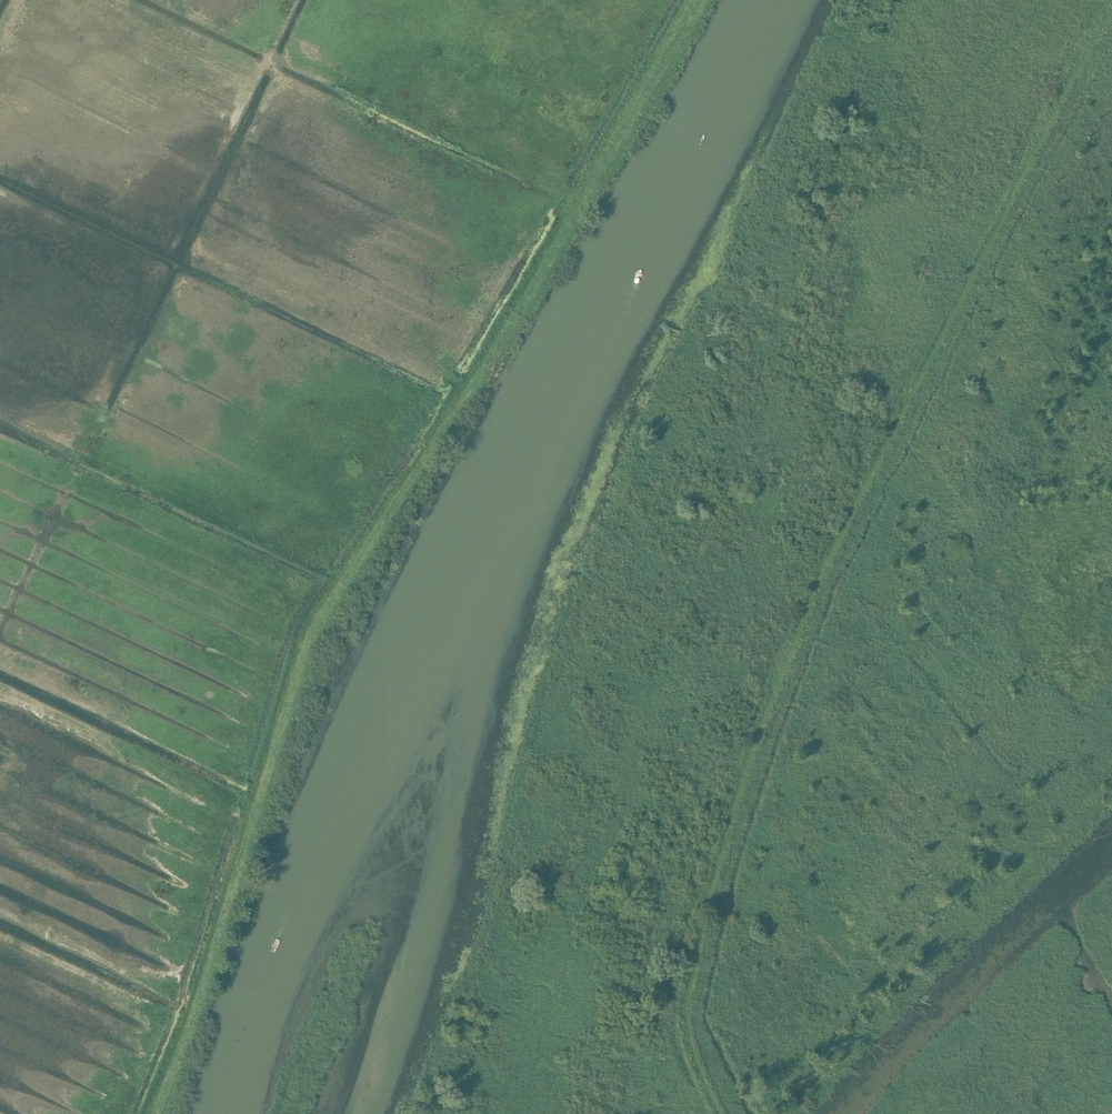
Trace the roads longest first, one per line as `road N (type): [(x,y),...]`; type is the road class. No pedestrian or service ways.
road 1 (track): [(150,1113),(304,631),(461,391)]

